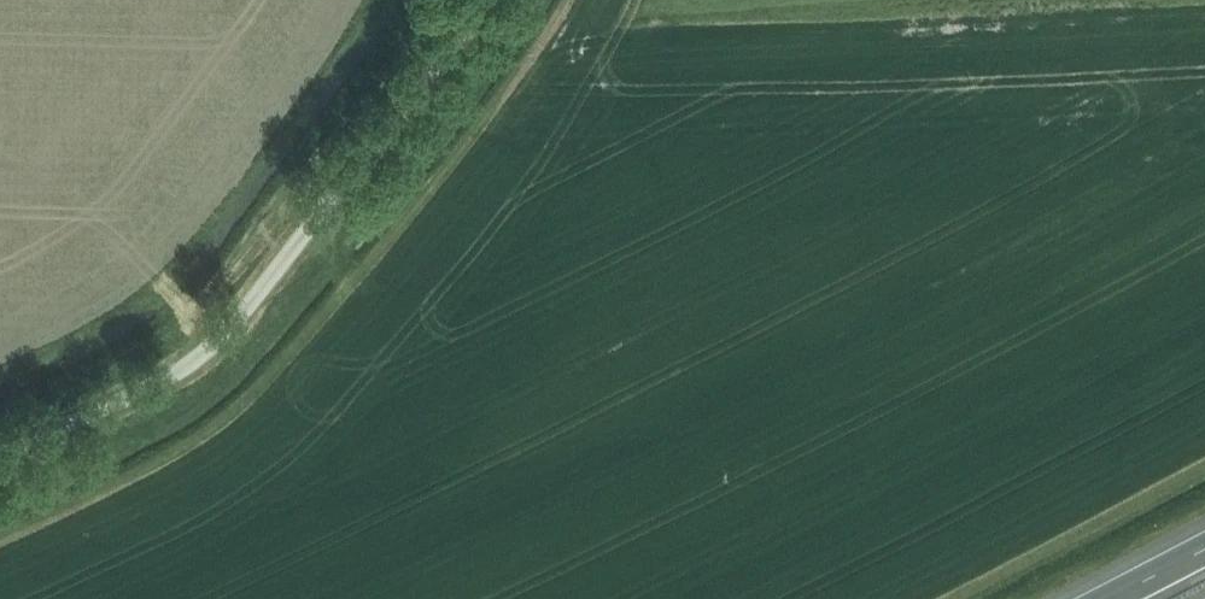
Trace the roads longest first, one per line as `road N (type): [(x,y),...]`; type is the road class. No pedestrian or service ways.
road 1 (unclassified): [(0,453),(139,393),(221,339),(482,0)]

